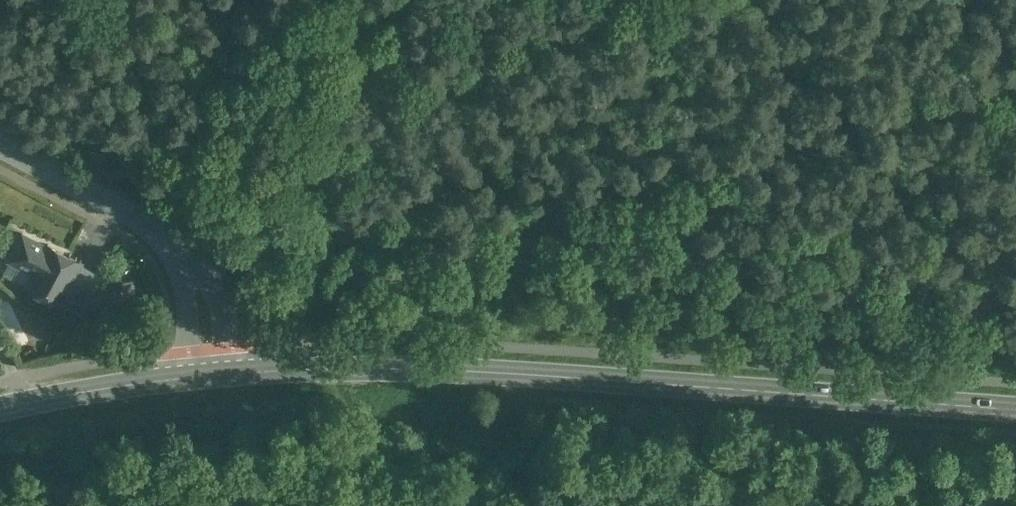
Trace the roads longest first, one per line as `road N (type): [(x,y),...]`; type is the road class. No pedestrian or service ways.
road 1 (track): [(1015,72),(894,122),(265,245),(248,278),(242,345)]
road 2 (secondary): [(206,378),(423,371),(1015,412)]
road 3 (residential): [(0,156),(138,218),(170,246),(198,278),(206,378)]
road 4 (track): [(382,0),(265,245)]
road 5 (secondary): [(0,411),(206,378)]

